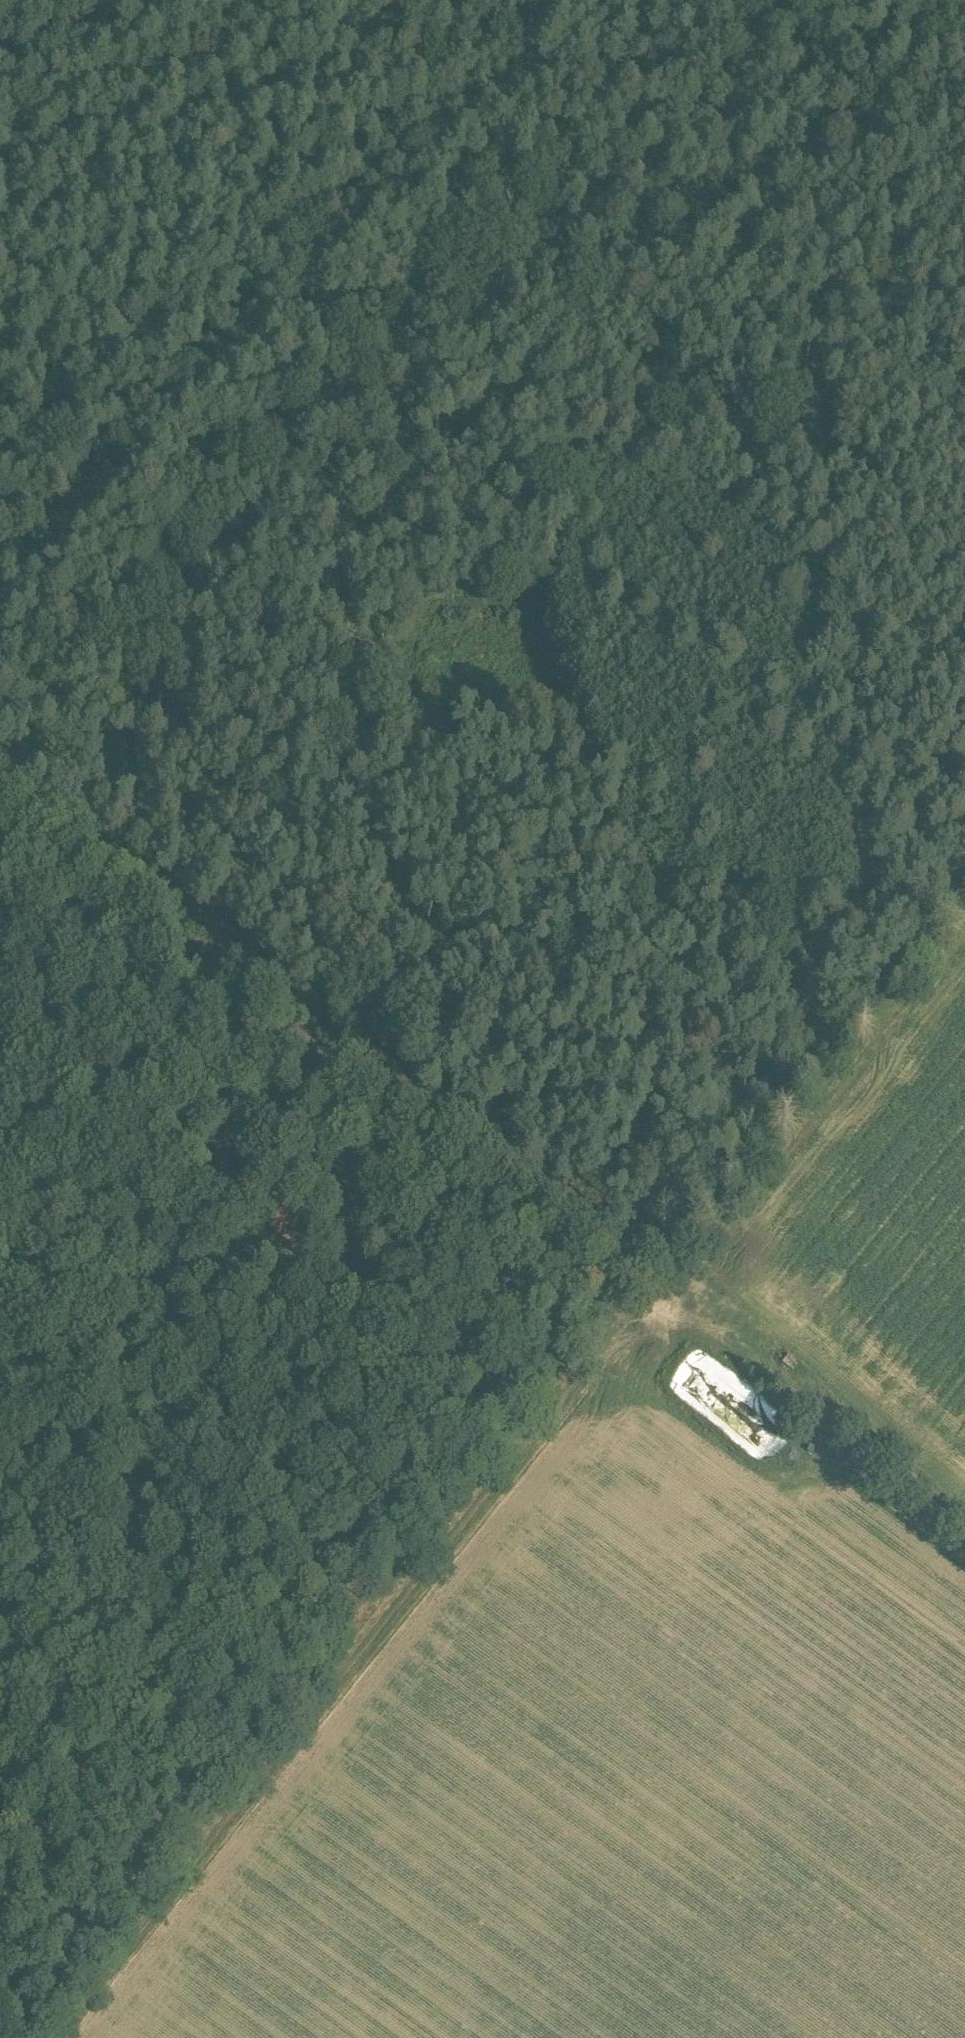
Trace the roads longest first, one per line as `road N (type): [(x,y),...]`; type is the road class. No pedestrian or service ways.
road 1 (track): [(667,1306),(40,2037)]
road 2 (track): [(0,808),(667,1306)]
road 3 (track): [(664,1304),(964,933)]
road 4 (track): [(667,1306),(964,1514)]

